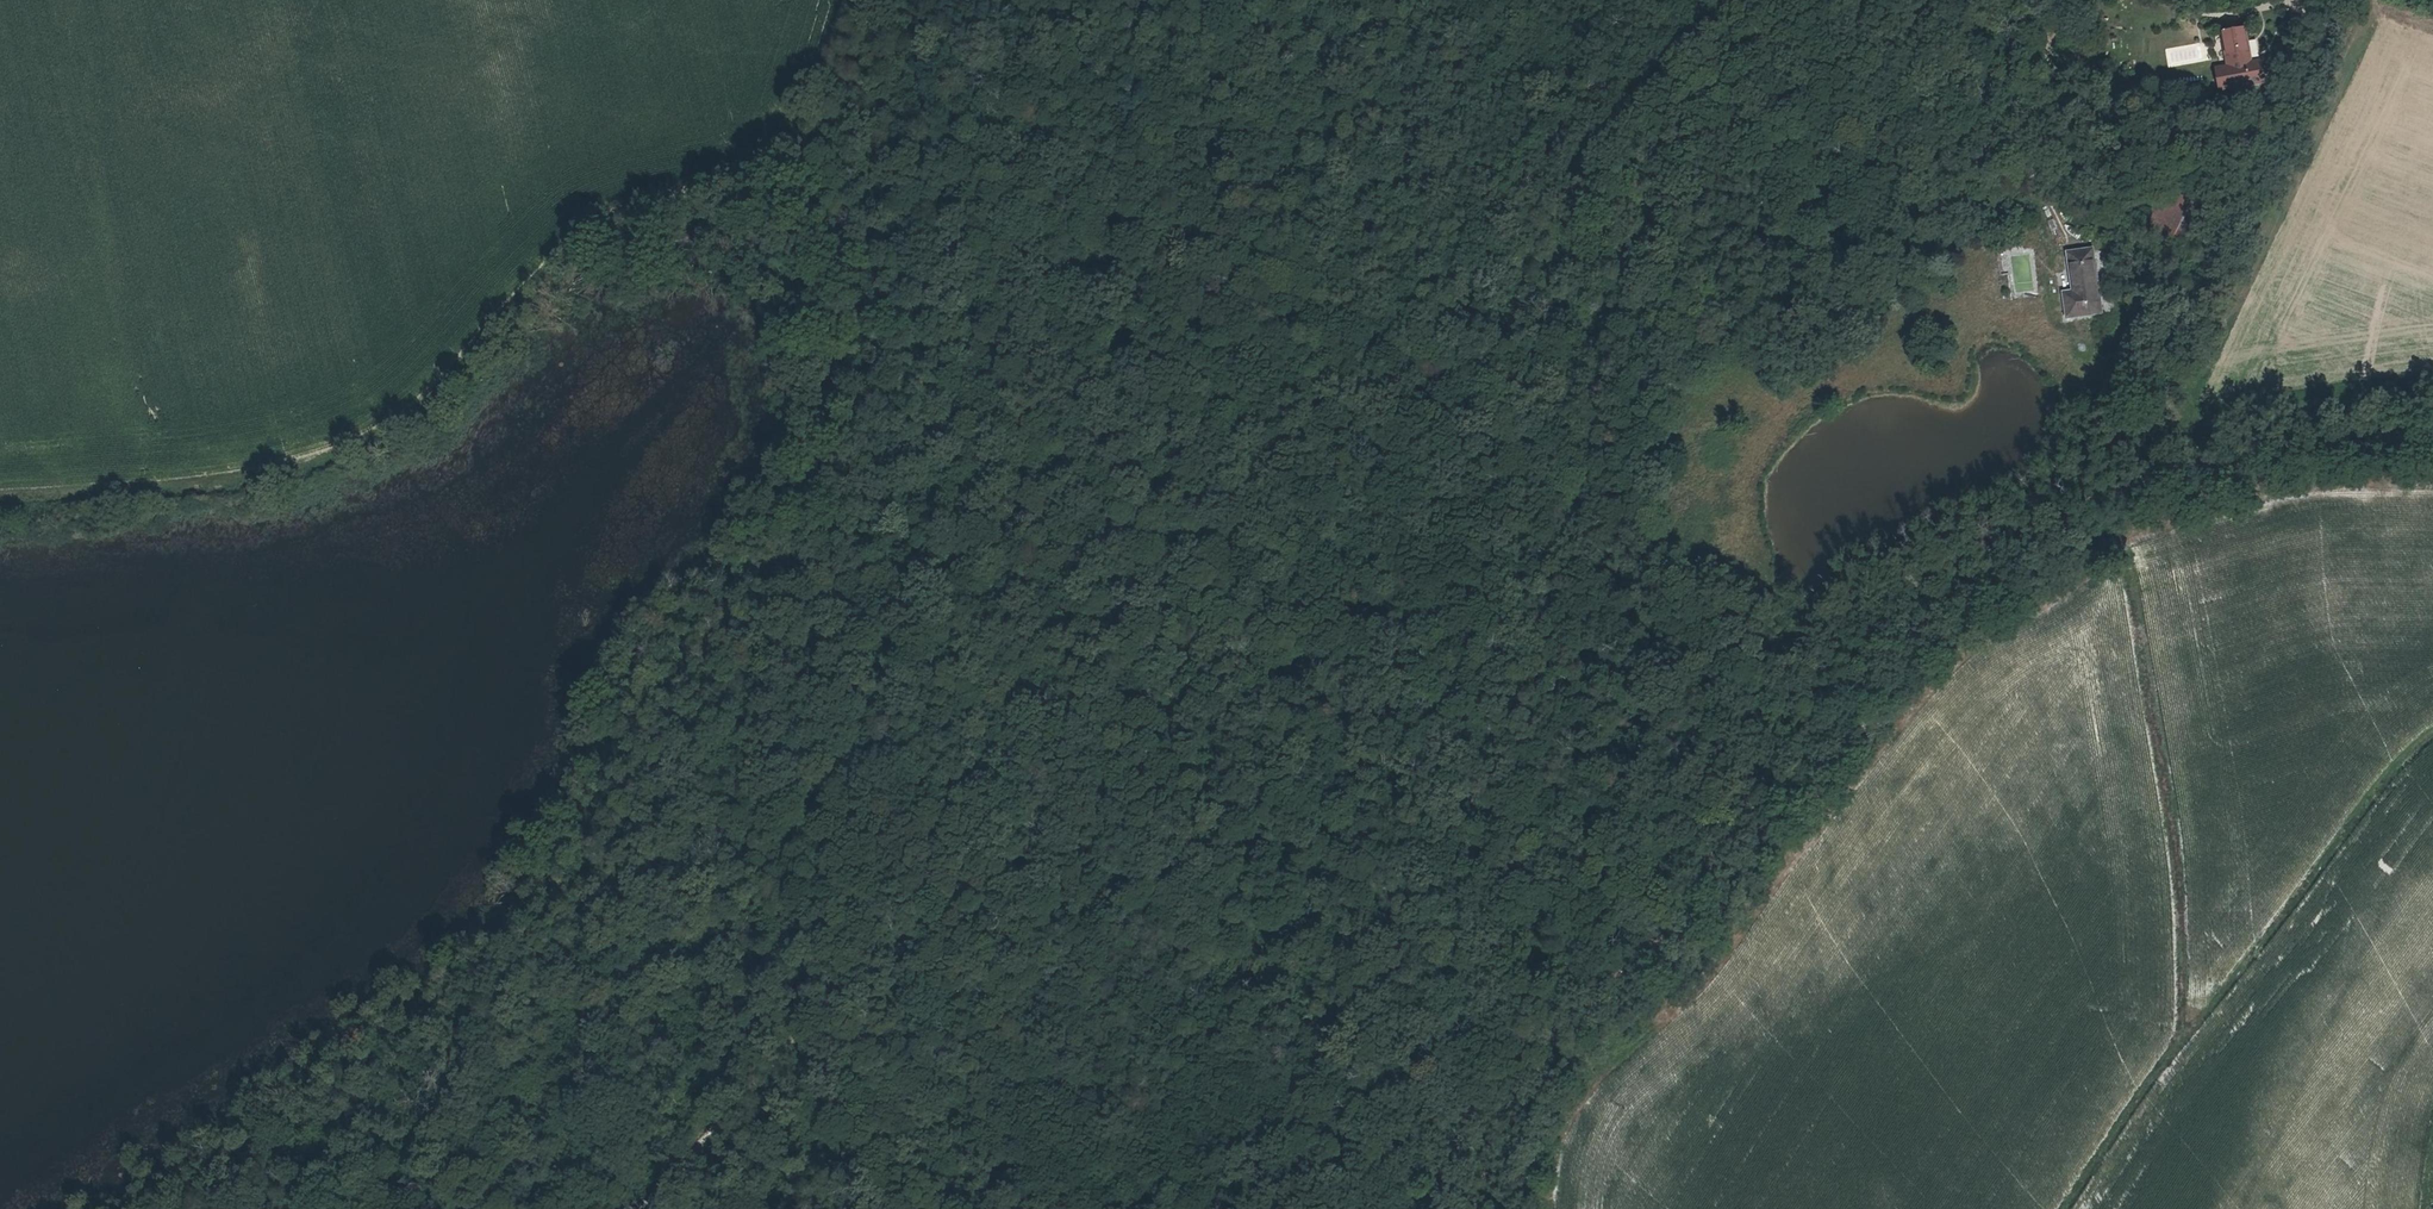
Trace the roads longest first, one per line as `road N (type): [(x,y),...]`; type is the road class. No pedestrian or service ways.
road 1 (track): [(1721,0),(1507,234),(1204,606),(1090,718),(839,1007),(644,1208)]

